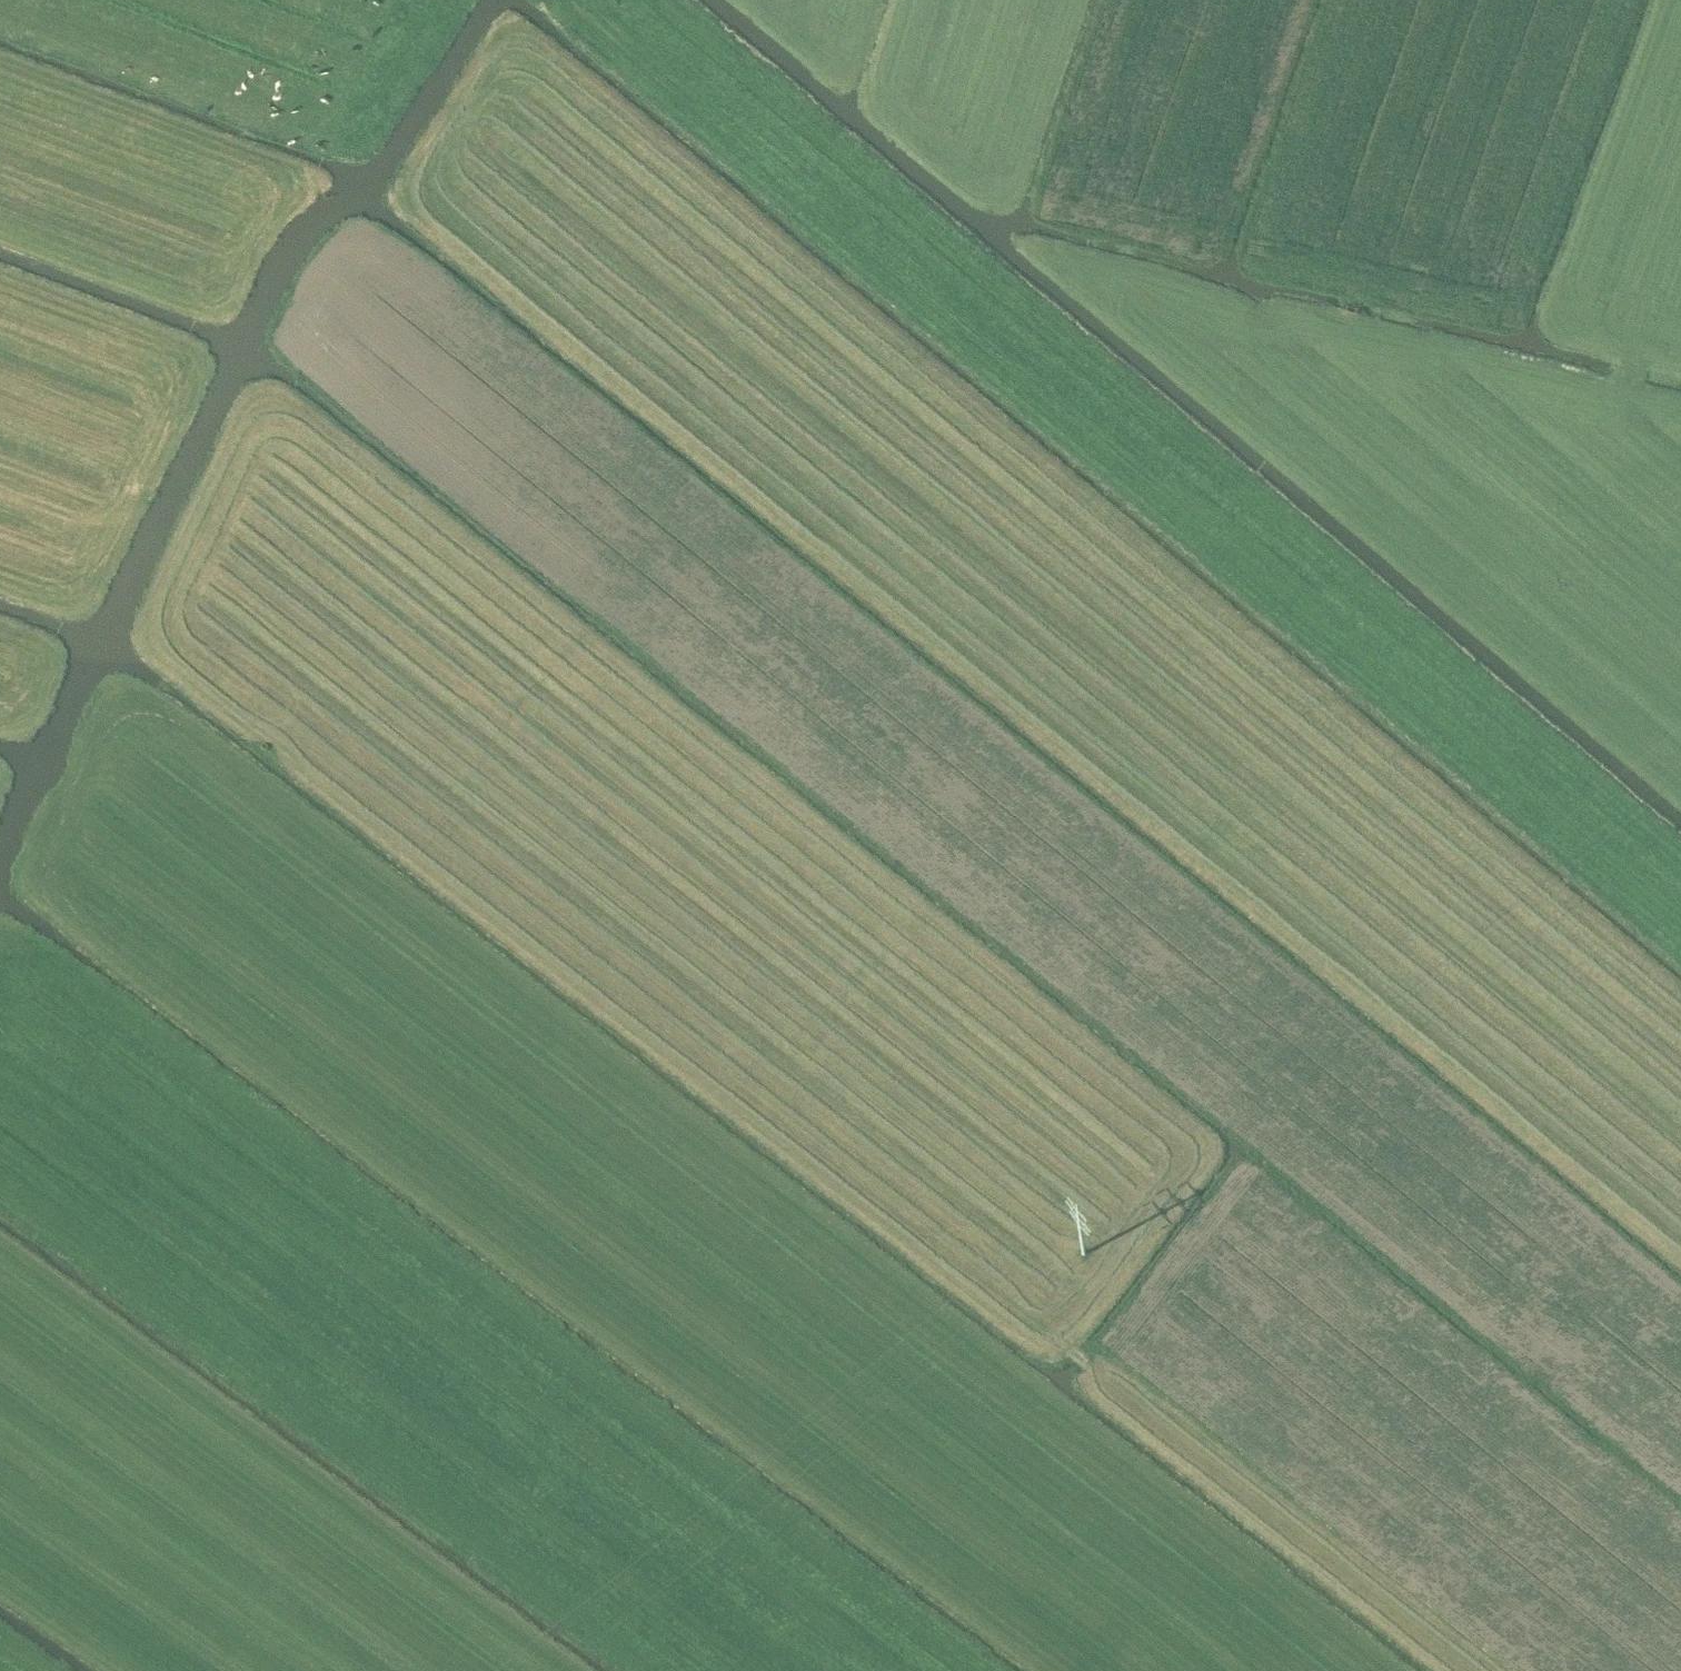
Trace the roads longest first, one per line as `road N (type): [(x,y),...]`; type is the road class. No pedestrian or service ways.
road 1 (track): [(245,1514),(0,1320)]

